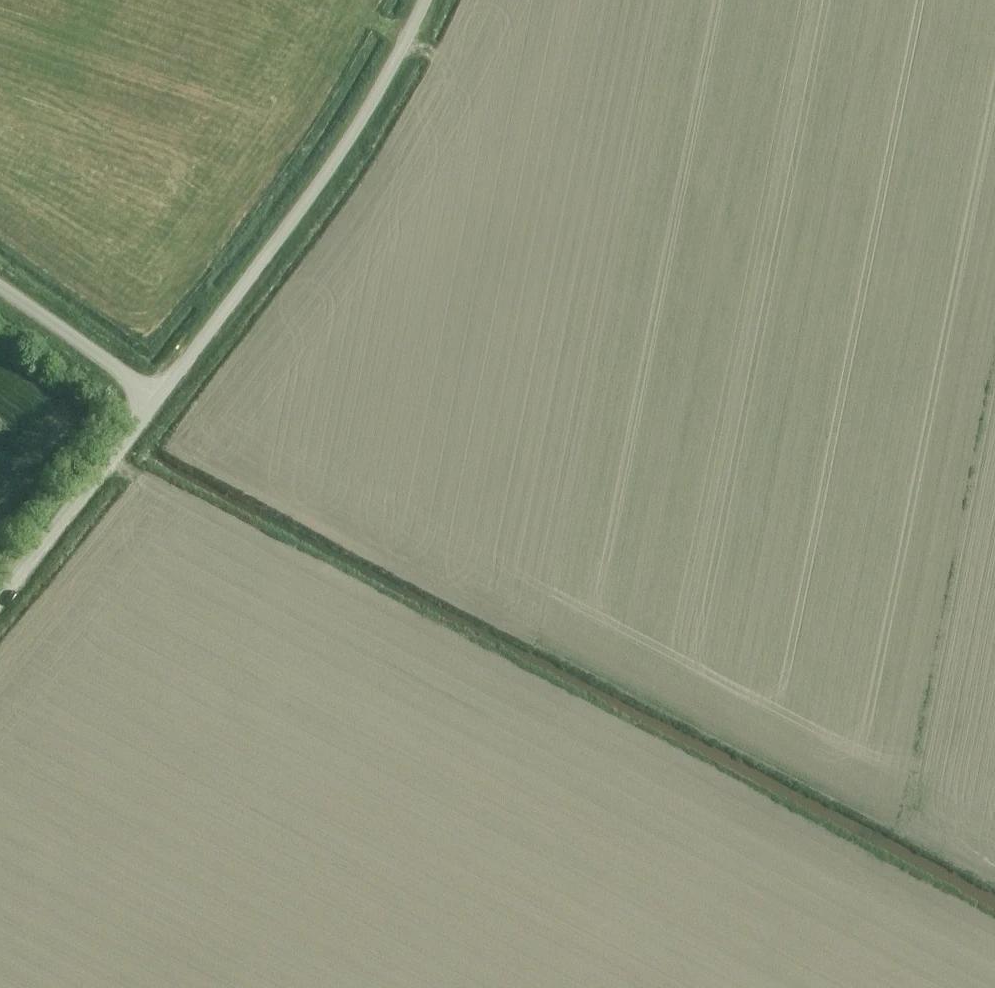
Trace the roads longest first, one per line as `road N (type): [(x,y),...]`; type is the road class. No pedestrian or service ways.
road 1 (unclassified): [(161,397),(388,79),(426,0)]
road 2 (unclassified): [(0,600),(161,397)]
road 3 (residential): [(161,397),(0,292)]

